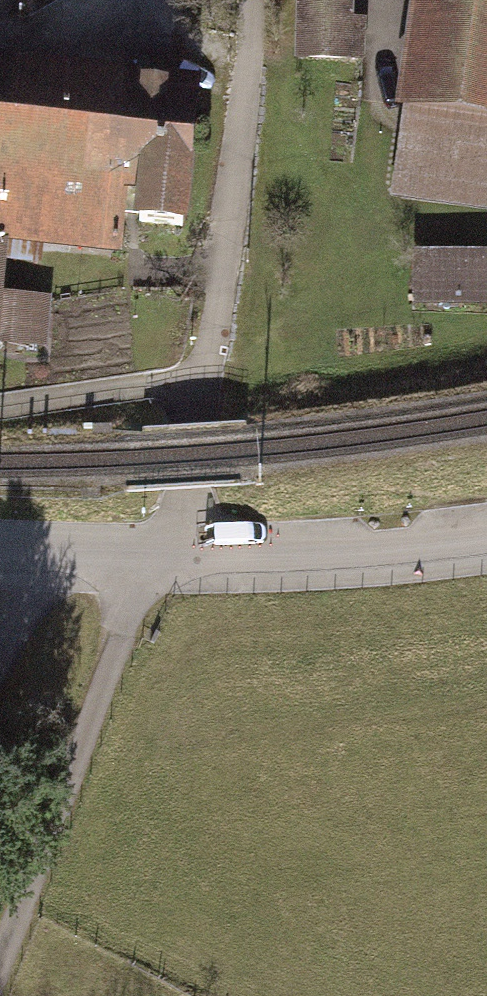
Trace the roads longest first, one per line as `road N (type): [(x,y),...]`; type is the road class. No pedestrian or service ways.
road 1 (residential): [(0,962),(132,600),(166,548)]
road 2 (residential): [(166,548),(241,552),(486,535)]
road 3 (residential): [(0,542),(166,548)]

